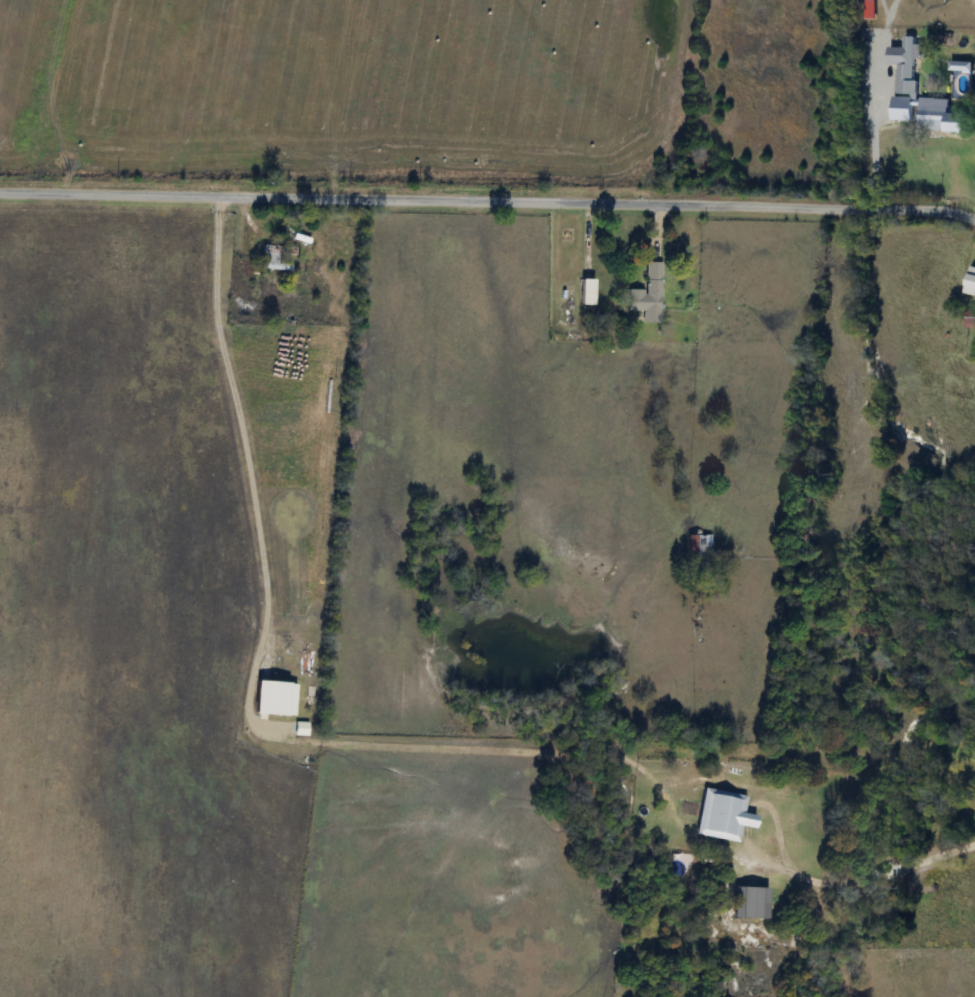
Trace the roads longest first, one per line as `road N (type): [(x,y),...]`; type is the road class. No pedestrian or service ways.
road 1 (residential): [(974,220),(943,212),(0,191)]

